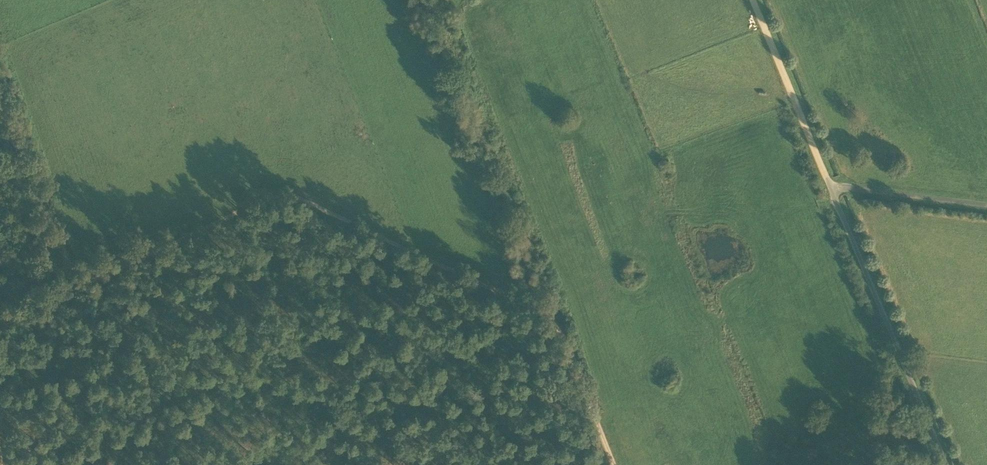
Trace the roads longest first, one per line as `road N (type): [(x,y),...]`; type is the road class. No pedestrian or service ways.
road 1 (track): [(74,286),(271,195),(300,197),(556,318),(615,464)]
road 2 (track): [(945,464),(831,187)]
road 3 (track): [(754,0),(831,187)]
road 4 (track): [(986,204),(831,187)]

